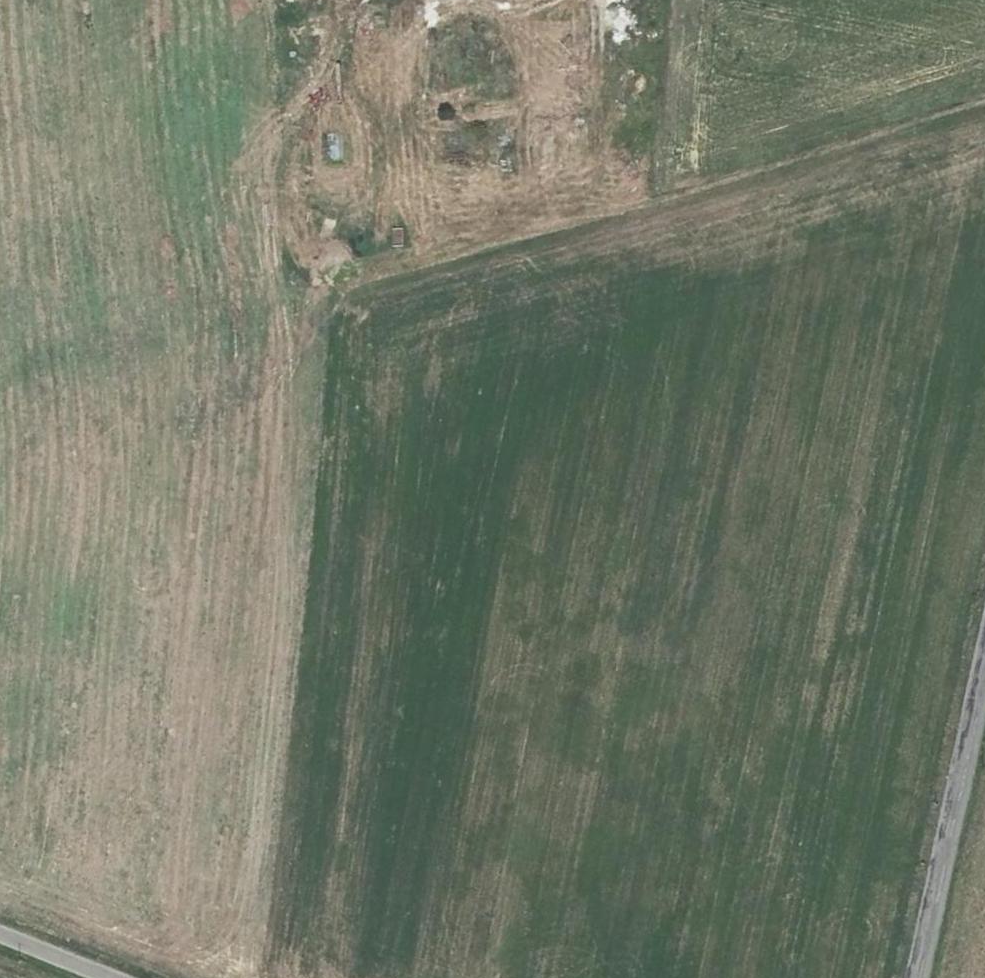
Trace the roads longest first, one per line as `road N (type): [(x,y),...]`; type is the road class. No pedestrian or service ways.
road 1 (unclassified): [(984,668),(918,977)]
road 2 (unclassified): [(114,977),(0,933)]

